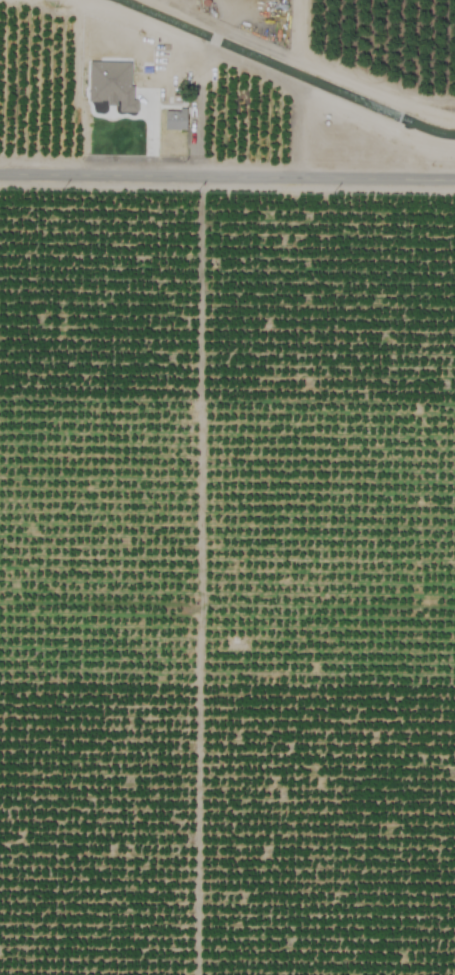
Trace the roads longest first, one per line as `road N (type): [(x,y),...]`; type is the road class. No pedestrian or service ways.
road 1 (residential): [(0,169),(454,176)]

